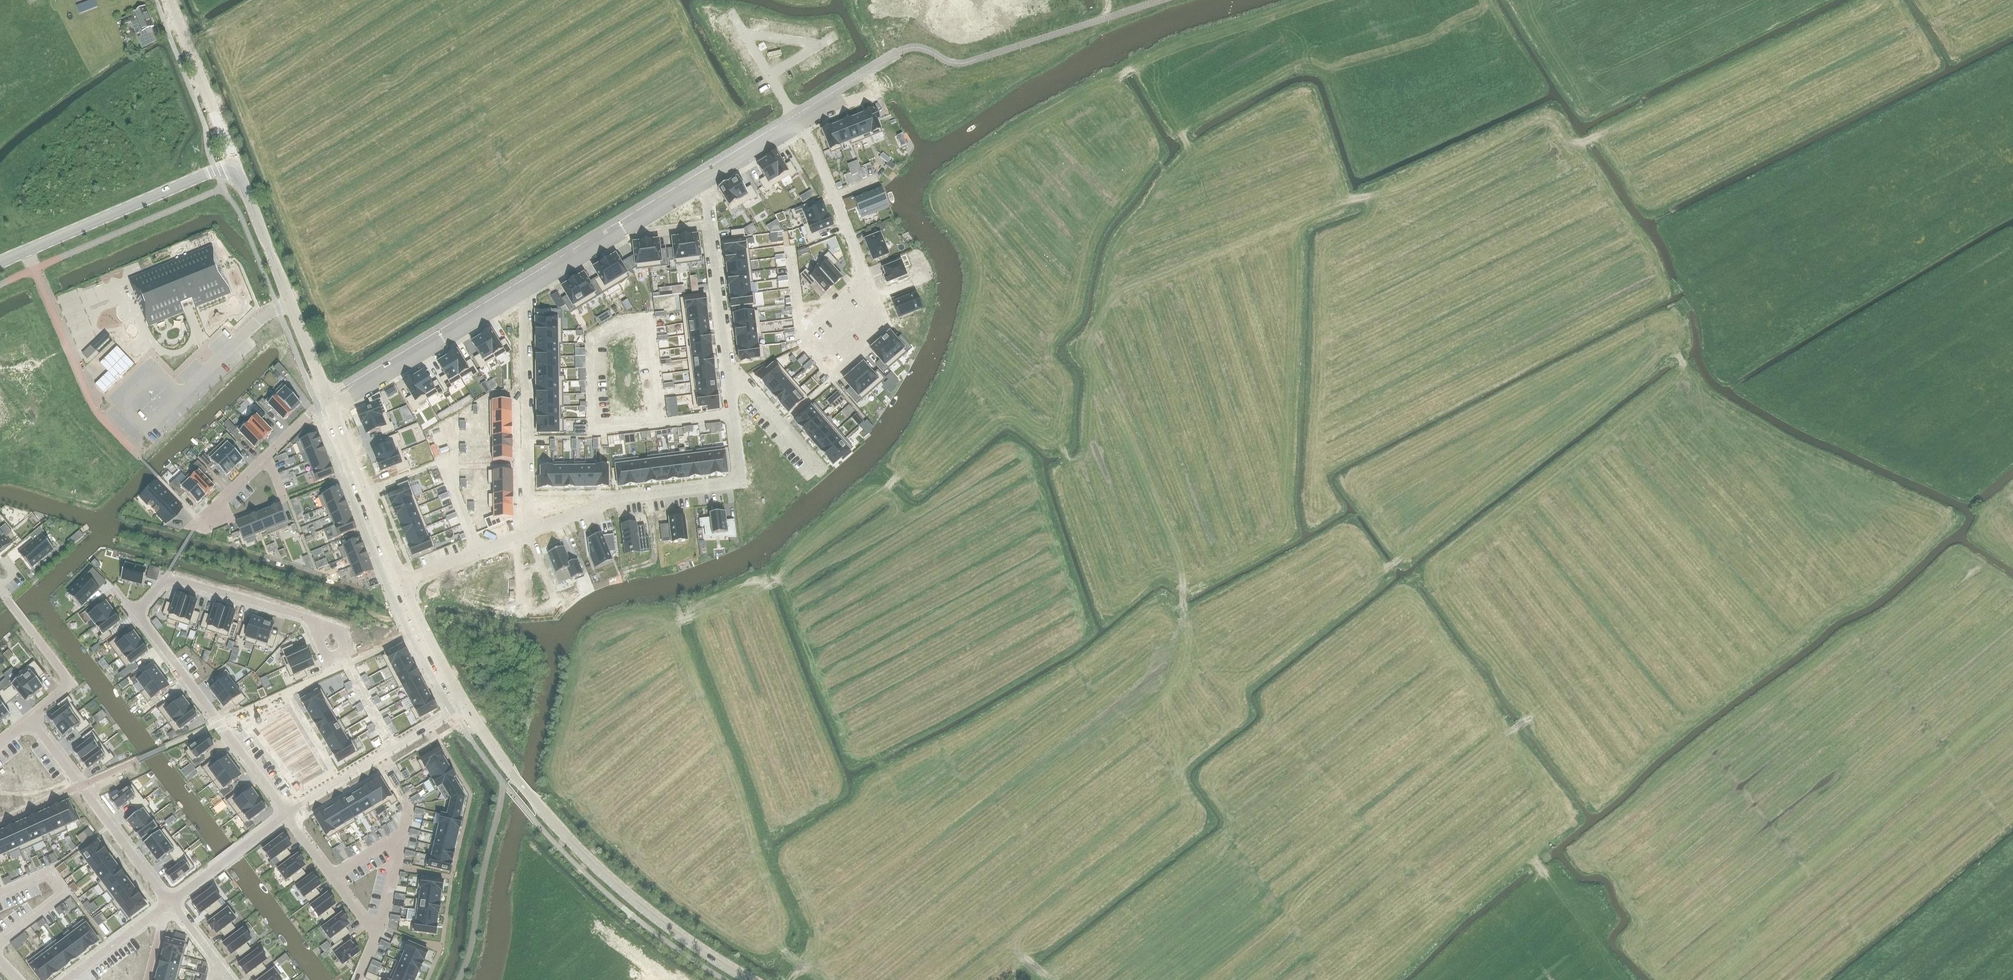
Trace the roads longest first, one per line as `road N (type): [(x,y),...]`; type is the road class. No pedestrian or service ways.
road 1 (residential): [(308,618),(167,577),(136,610),(286,813)]
road 2 (tertiary): [(750,979),(670,928),(592,862),(511,773),(464,704)]
road 3 (residential): [(528,532),(611,501),(740,482),(726,359)]
road 4 (tertiary): [(329,401),(234,163)]
road 5 (tertiary): [(0,263),(234,163)]
road 6 (residential): [(528,532),(525,285)]
road 7 (residential): [(170,903),(30,720)]
road 8 (track): [(404,622),(184,556)]
road 9 (residential): [(329,401),(525,285)]
road 10 (residential): [(867,279),(884,320),(828,368),(804,333),(844,299)]
road 11 (residential): [(525,285),(647,204),(707,196)]
road 12 (tertiary): [(402,583),(329,401)]
road 13 (residential): [(286,813),(442,717)]
road 14 (residential): [(797,114),(867,279)]
road 15 (residential): [(726,359),(707,196)]
road 16 (residential): [(6,599),(72,685),(30,720)]
road 17 (residential): [(286,813),(376,937)]
road 18 (residential): [(307,415),(198,519)]
road 19 (residential): [(170,903),(286,813)]
road 20 (residential): [(726,359),(820,470)]
road 21 (tertiary): [(464,704),(402,583)]
road 22 (residential): [(402,583),(528,532)]
road 23 (residential): [(707,196),(713,163),(797,114)]
road 24 (unclassified): [(217,121),(169,0)]
road 25 (residential): [(66,979),(170,903)]

